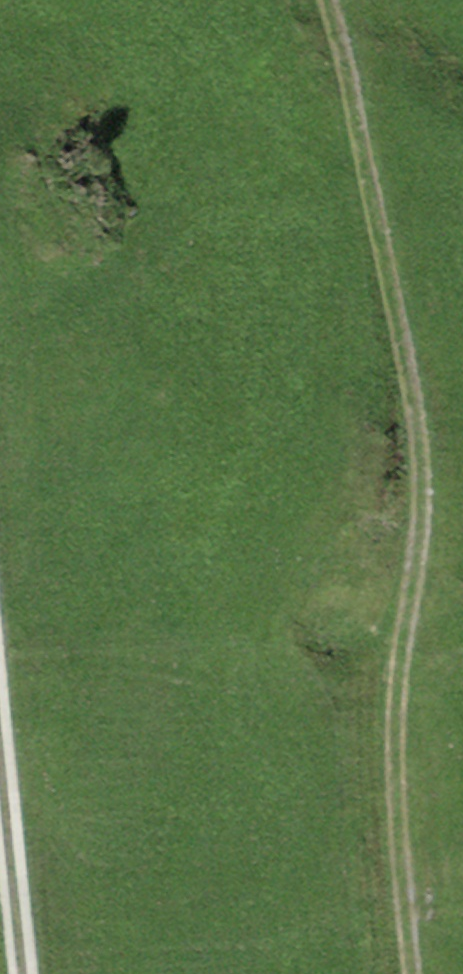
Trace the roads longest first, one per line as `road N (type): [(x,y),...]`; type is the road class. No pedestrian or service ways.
road 1 (track): [(421,973),(392,687),(414,454),(336,0)]
road 2 (track): [(0,636),(35,973)]

